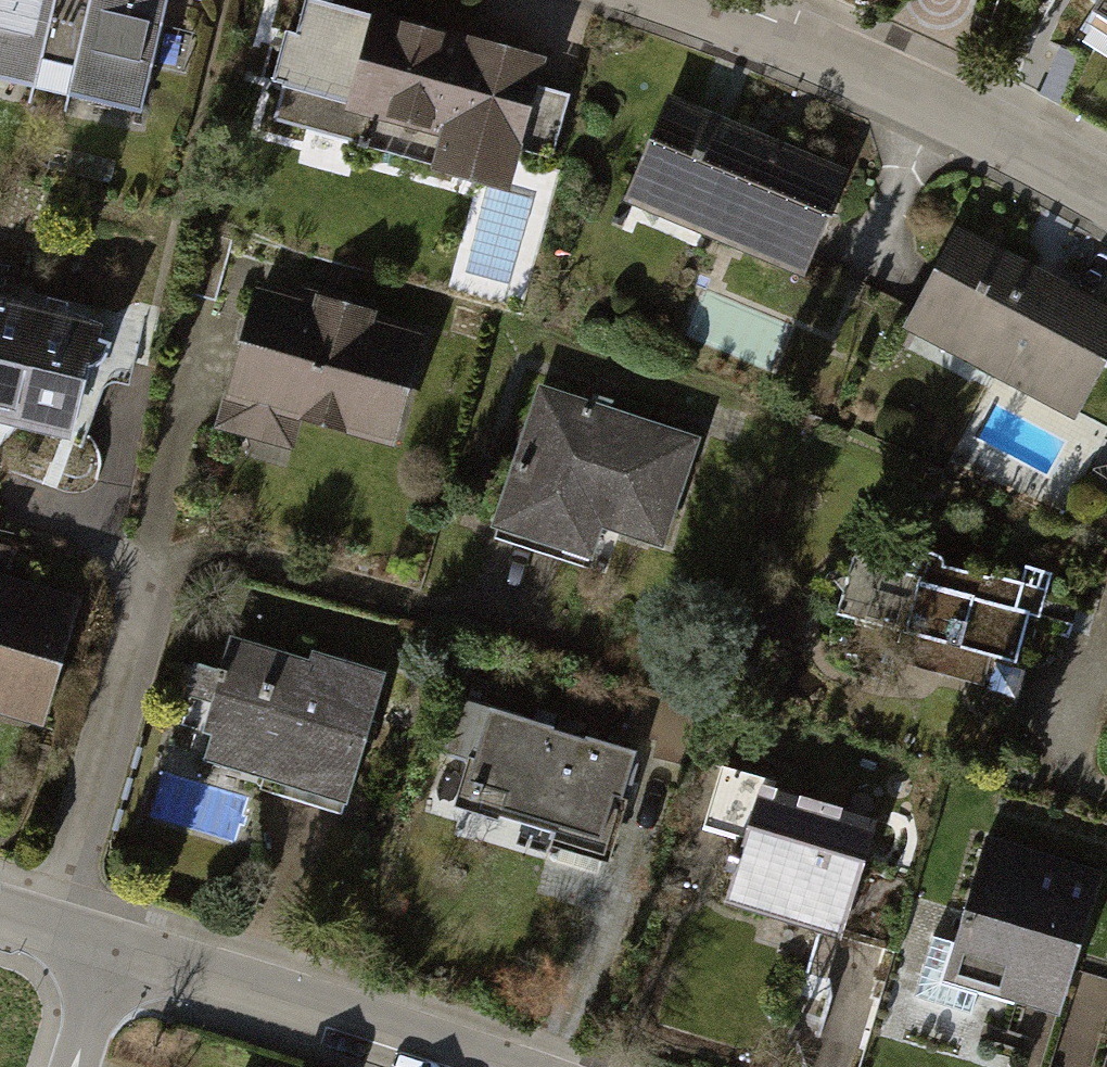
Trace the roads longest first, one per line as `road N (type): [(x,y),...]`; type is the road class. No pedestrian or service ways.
road 1 (residential): [(1106,190),(1023,146),(639,0)]
road 2 (residential): [(105,943),(495,1066)]
road 3 (residential): [(62,1066),(105,943)]

